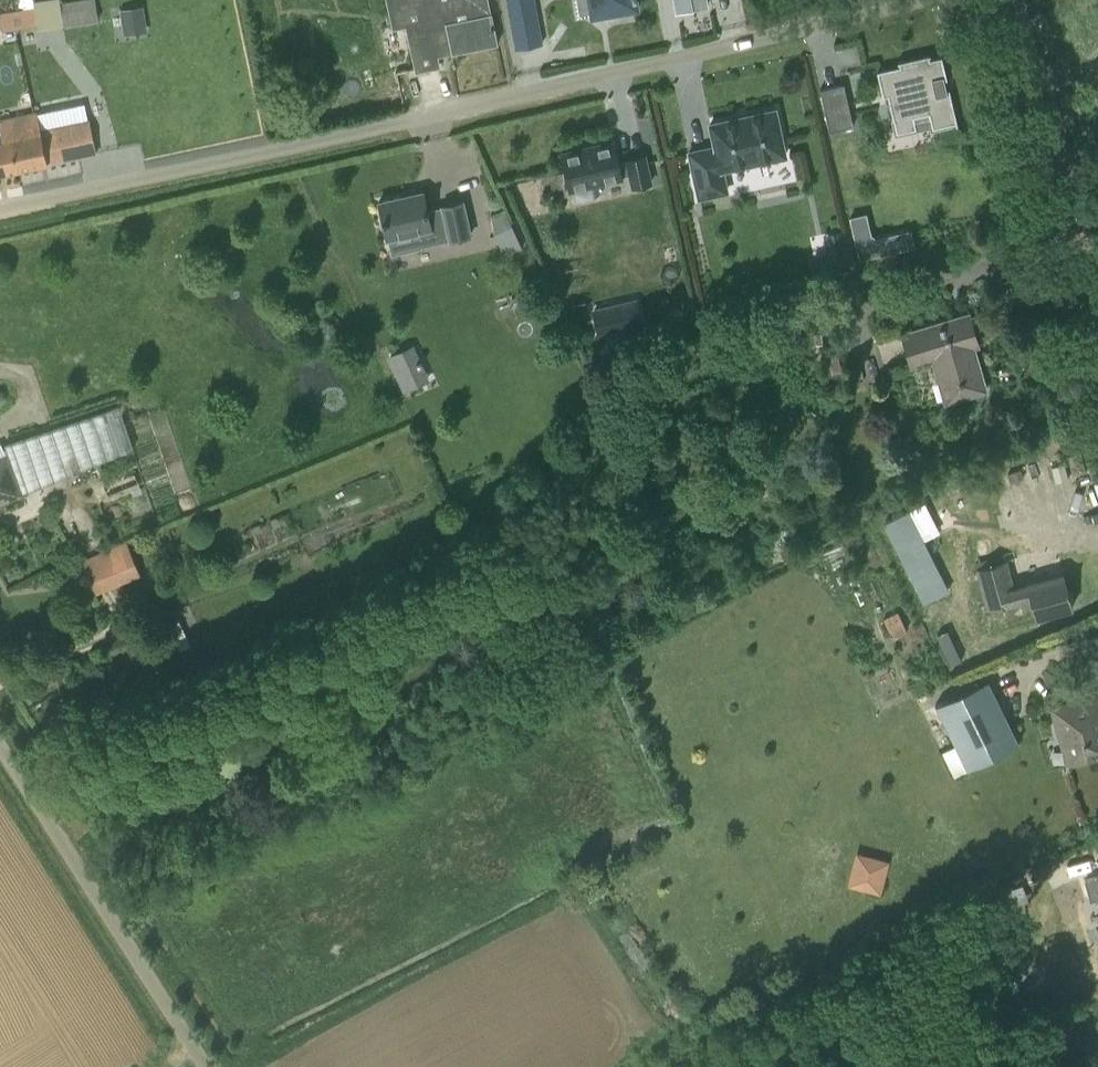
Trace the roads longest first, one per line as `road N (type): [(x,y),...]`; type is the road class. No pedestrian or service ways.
road 1 (unclassified): [(0,209),(916,0)]
road 2 (unclassified): [(205,1066),(0,746)]
road 3 (unclassified): [(1097,358),(997,0)]

